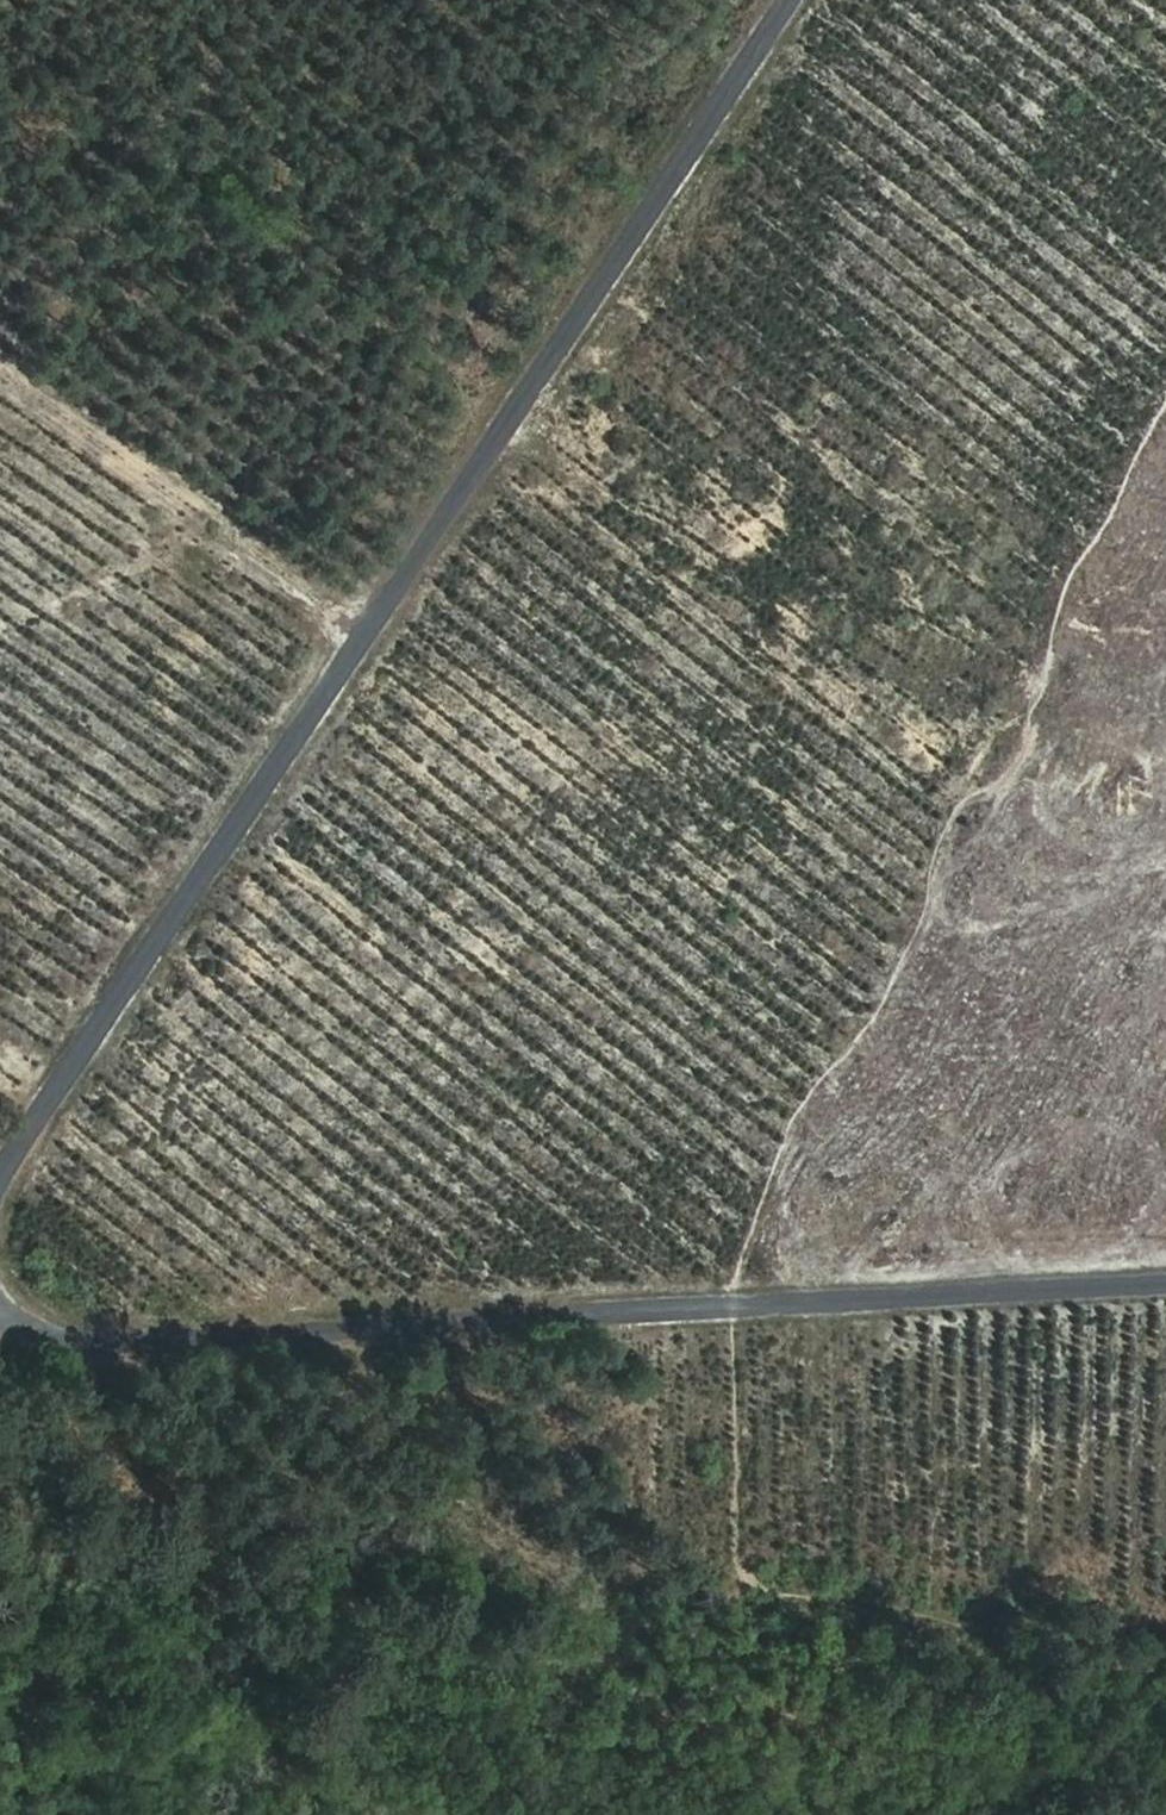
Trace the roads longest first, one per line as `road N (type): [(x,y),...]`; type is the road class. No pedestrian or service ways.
road 1 (residential): [(798,0),(381,632),(0,1183)]
road 2 (residential): [(0,1300),(9,1317),(86,1339),(1165,1297)]
road 3 (track): [(0,630),(213,555),(381,632)]

